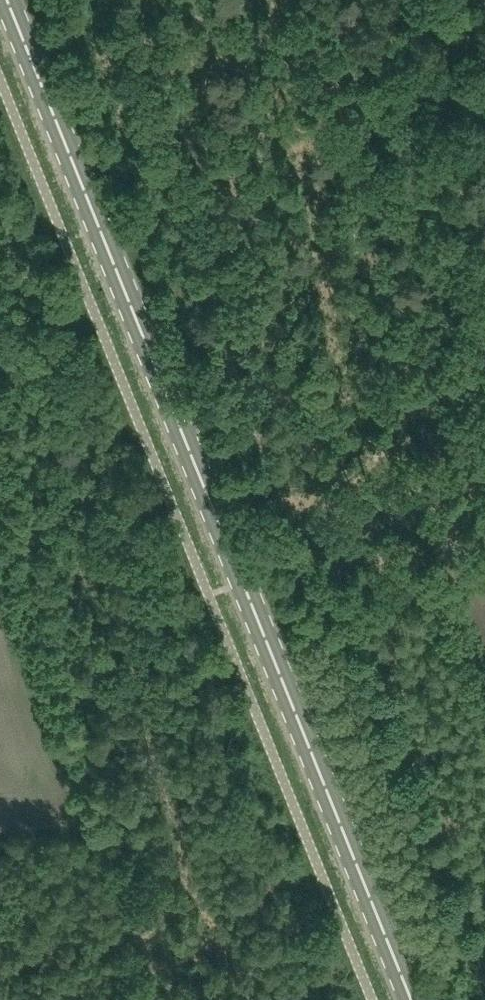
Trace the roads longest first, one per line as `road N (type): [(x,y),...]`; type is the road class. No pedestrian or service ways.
road 1 (primary): [(410,999),(6,0)]
road 2 (track): [(484,408),(448,425),(392,492),(360,548),(214,612)]

